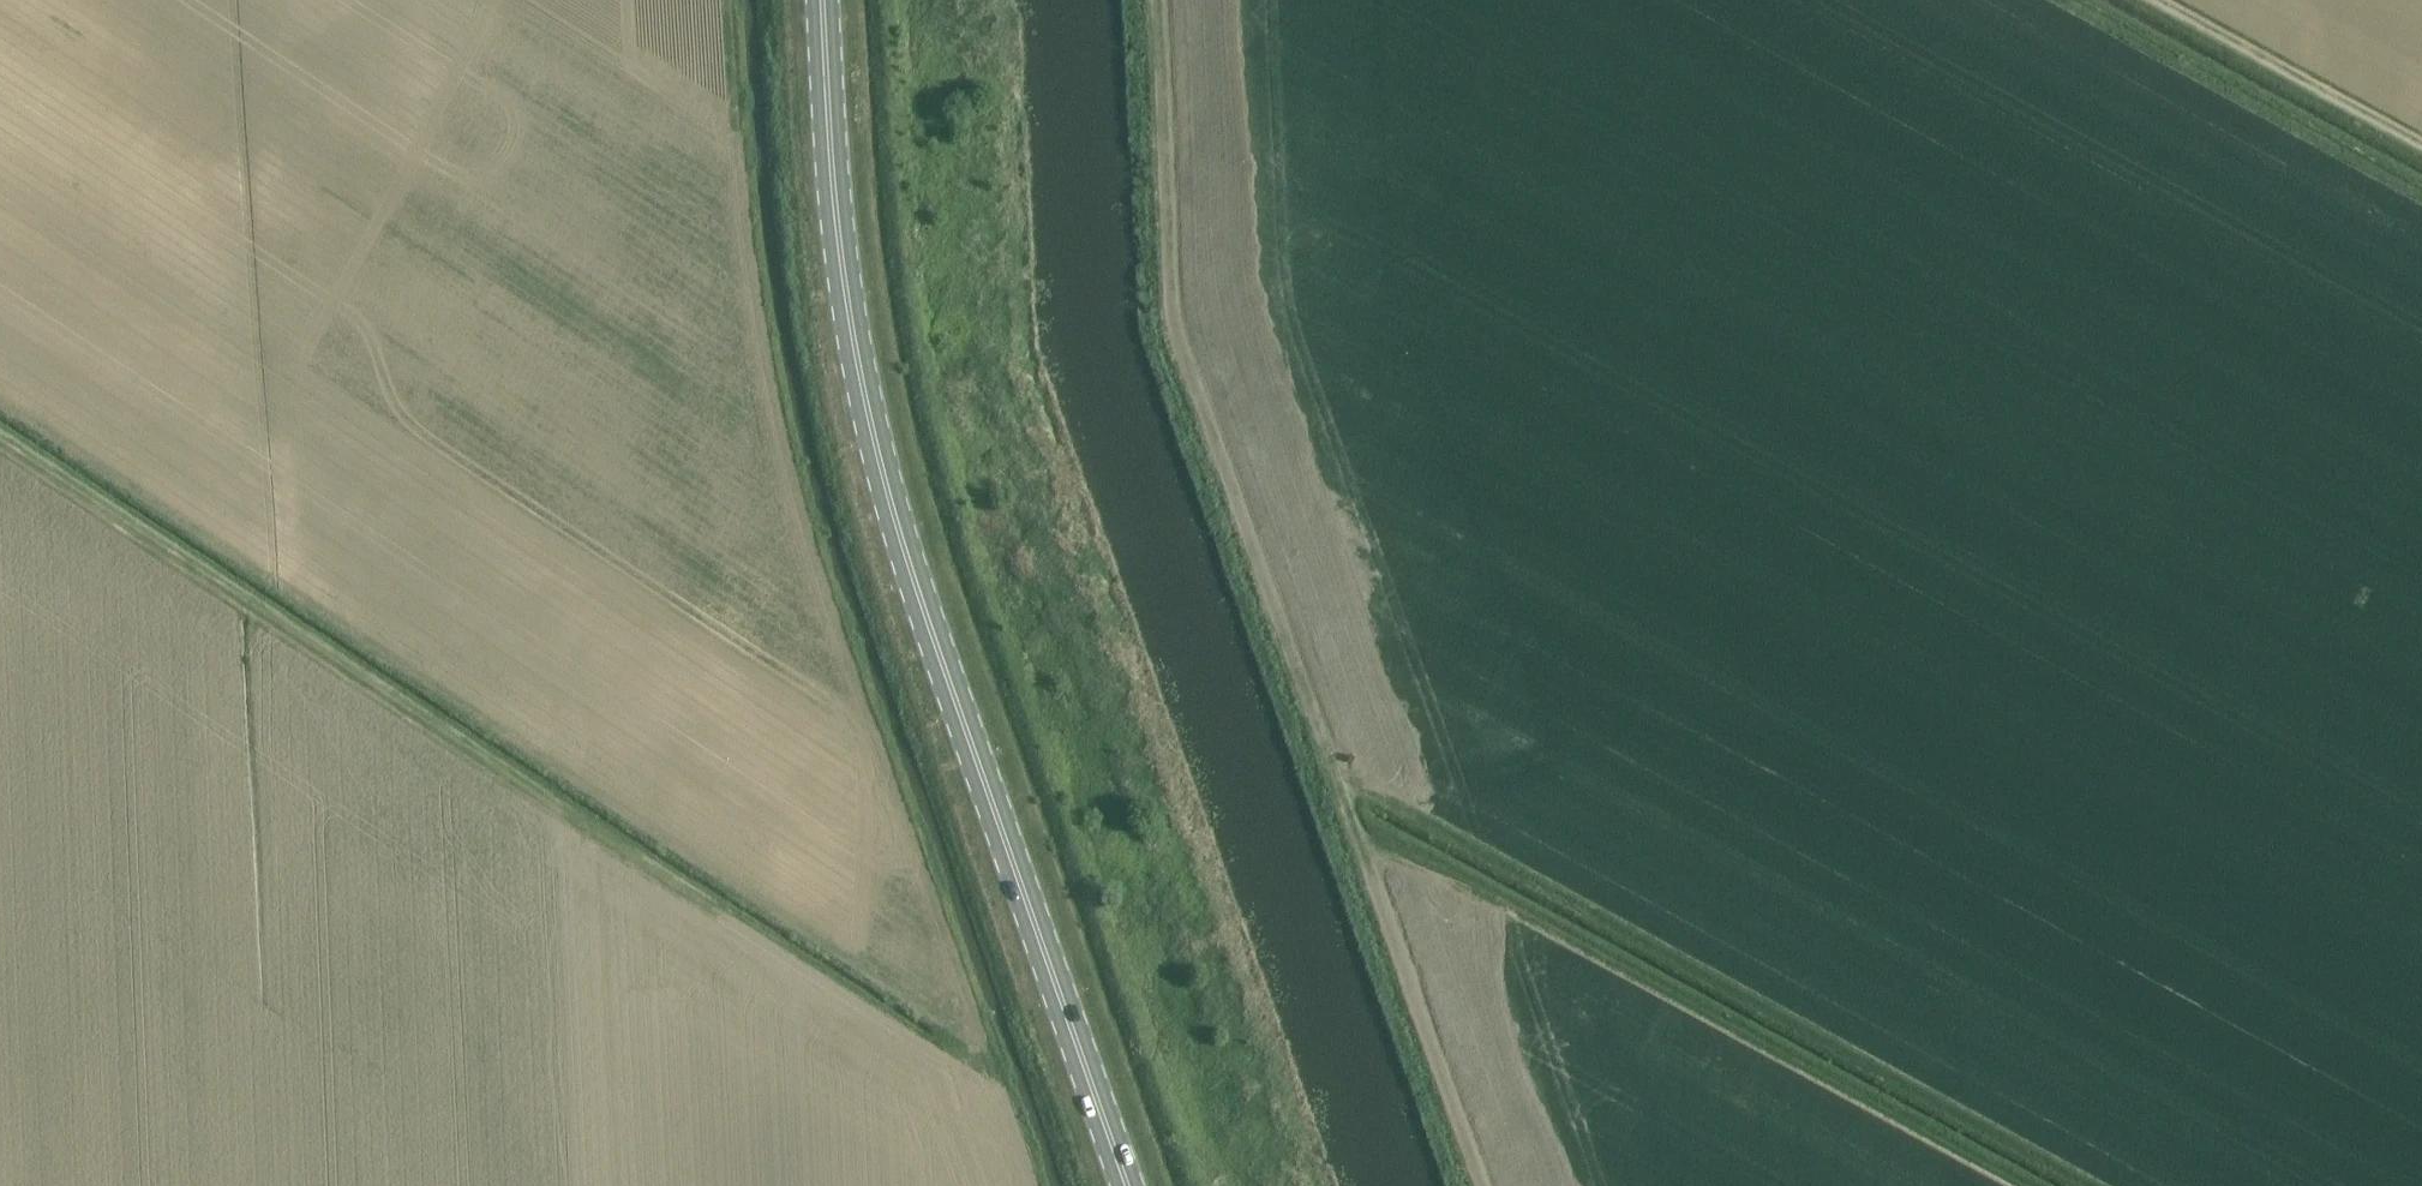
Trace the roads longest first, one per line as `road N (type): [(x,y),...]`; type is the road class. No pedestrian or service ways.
road 1 (track): [(1477,1185),(1178,350),(1152,0)]
road 2 (primary): [(1125,1185),(940,658),(870,427),(837,238),(822,0)]
road 3 (track): [(0,446),(719,918)]
road 4 (track): [(2421,147),(2155,0)]
road 5 (track): [(726,0),(732,134)]

